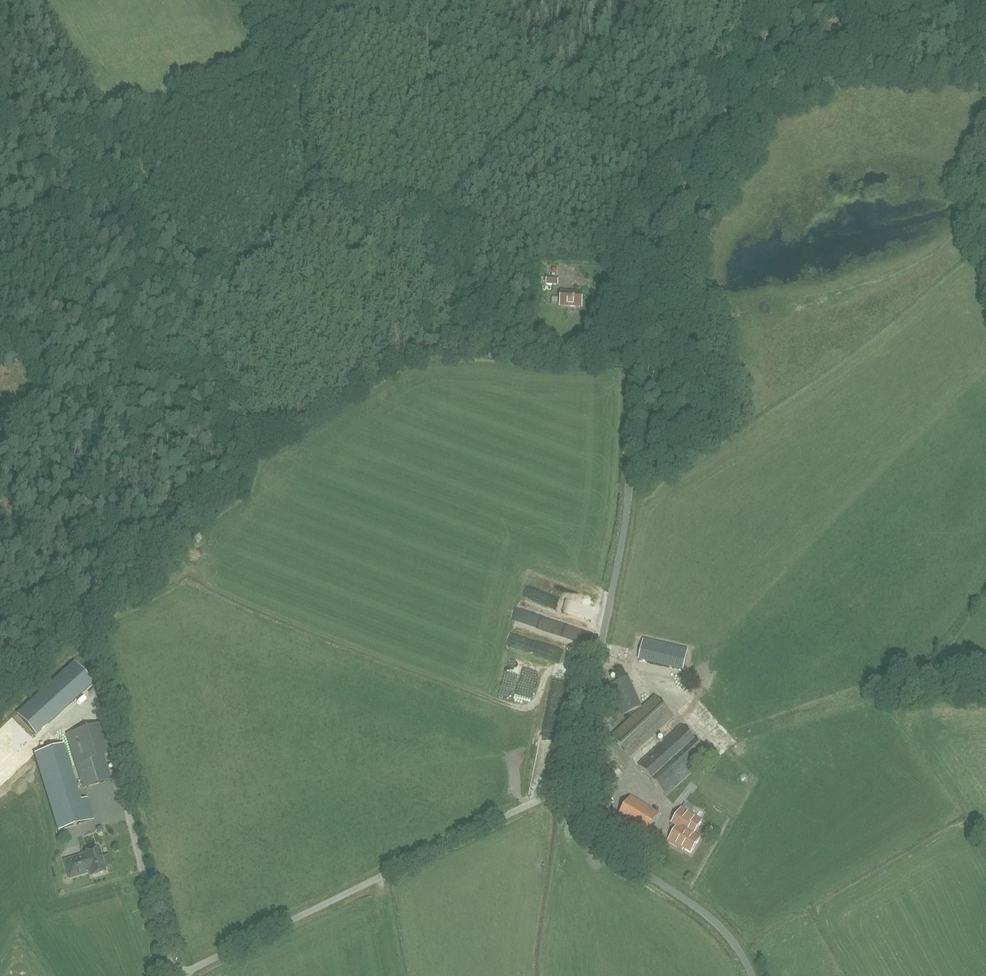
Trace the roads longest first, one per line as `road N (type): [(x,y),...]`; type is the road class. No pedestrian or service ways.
road 1 (unclassified): [(575,782),(620,572),(643,285),(660,238),(790,0)]
road 2 (unclassified): [(173,975),(575,782)]
road 3 (unclassified): [(755,975),(718,915),(606,837),(575,782)]

